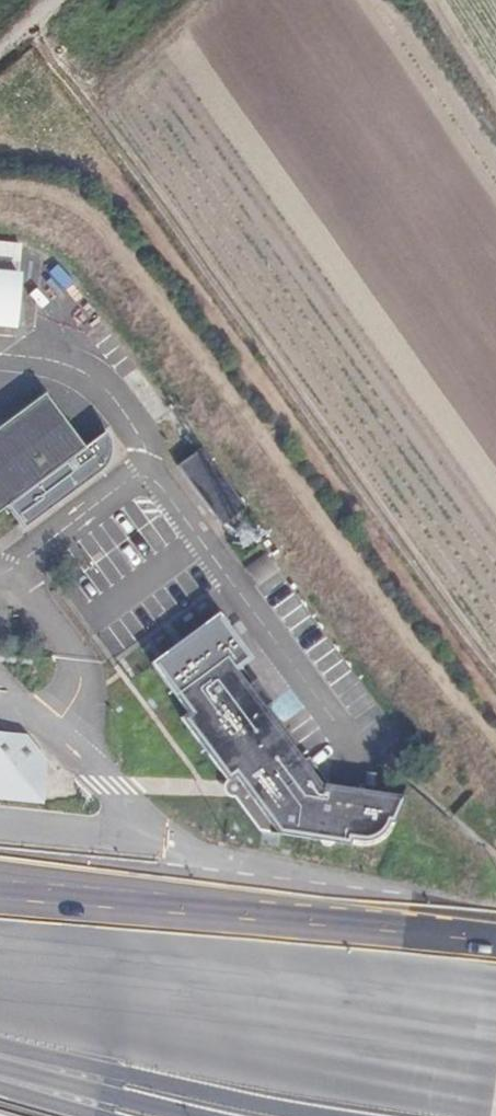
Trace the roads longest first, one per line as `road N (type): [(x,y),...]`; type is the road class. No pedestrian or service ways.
road 1 (motorway): [(458,1115),(0,1052)]

